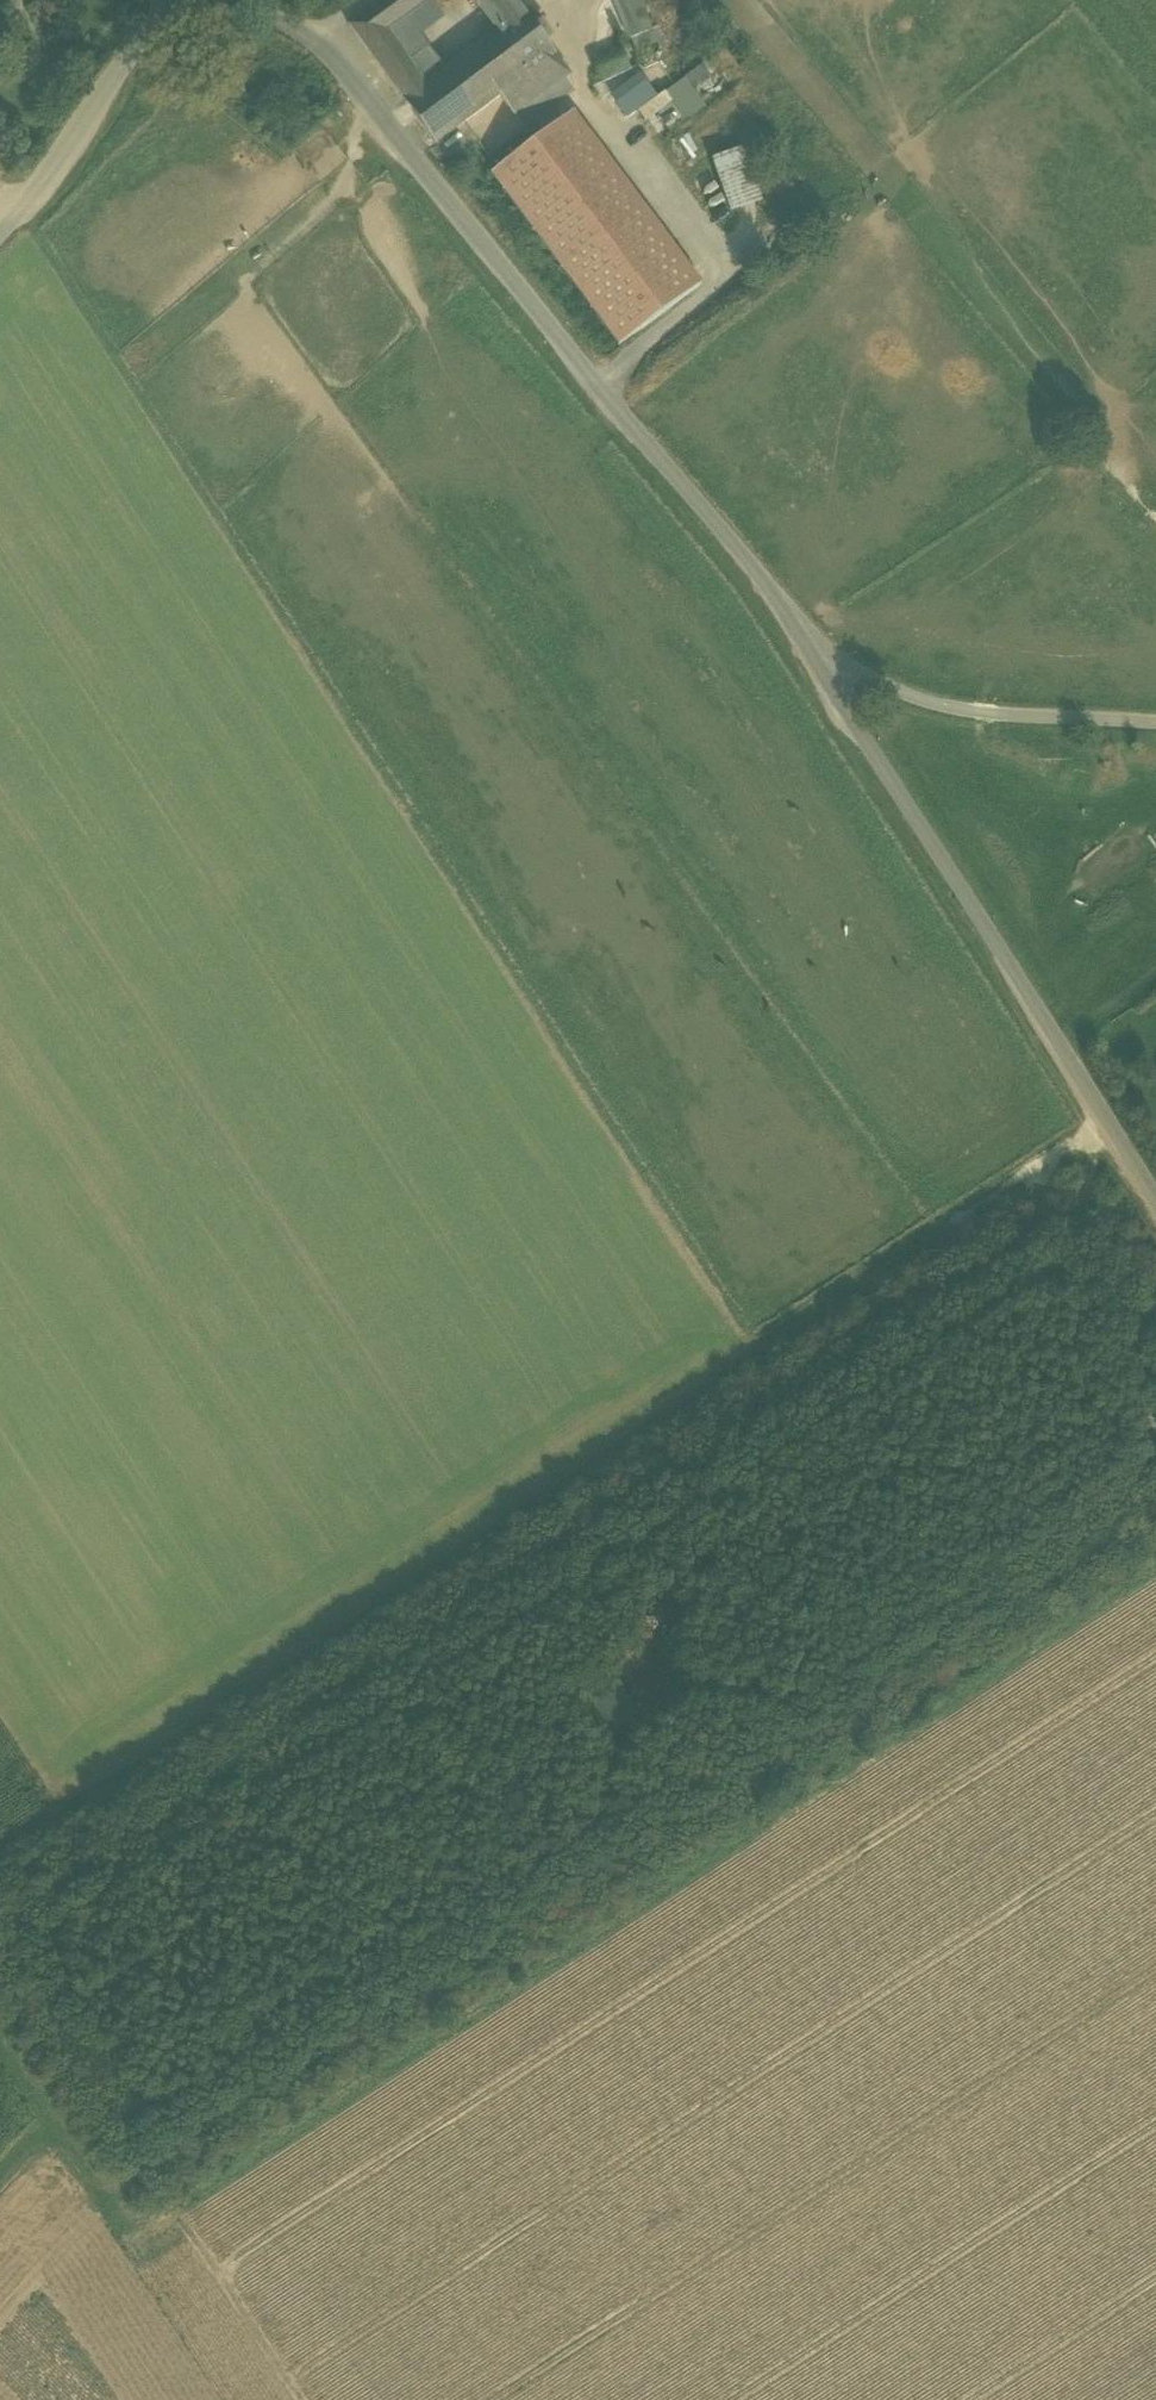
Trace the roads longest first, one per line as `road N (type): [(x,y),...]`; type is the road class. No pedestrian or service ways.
road 1 (unclassified): [(198,0),(270,19),(327,51),(823,661),(1155,1207)]
road 2 (track): [(639,1736),(594,1830),(162,2106),(123,2209),(111,2218),(64,2151),(47,2147),(28,2155),(0,2186)]
road 3 (track): [(1155,720),(967,713),(870,679),(837,684)]
road 4 (track): [(0,231),(174,0)]

